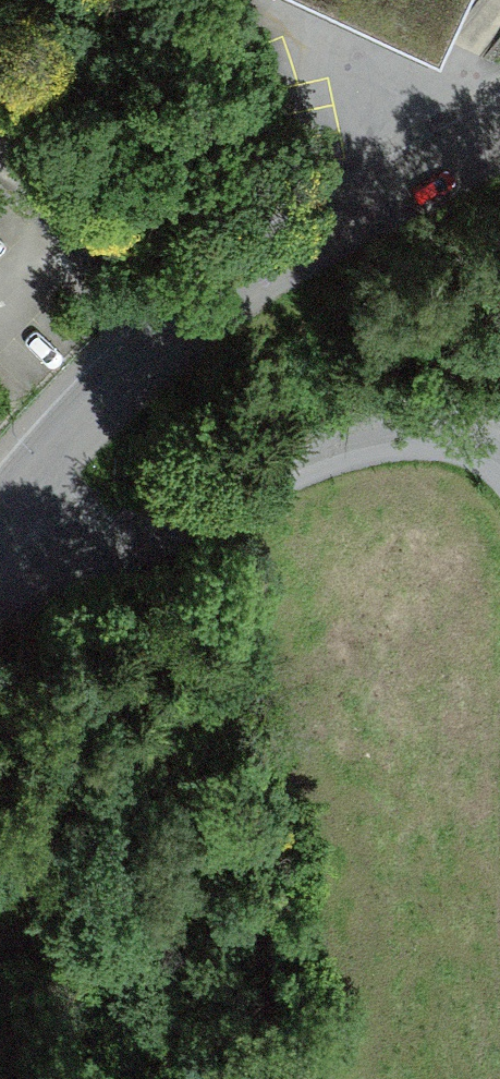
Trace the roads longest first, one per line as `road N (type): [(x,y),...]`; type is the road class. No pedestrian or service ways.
road 1 (unclassified): [(499,130),(183,341),(0,512)]
road 2 (track): [(0,561),(56,569),(111,556),(401,453),(484,457),(499,469)]

